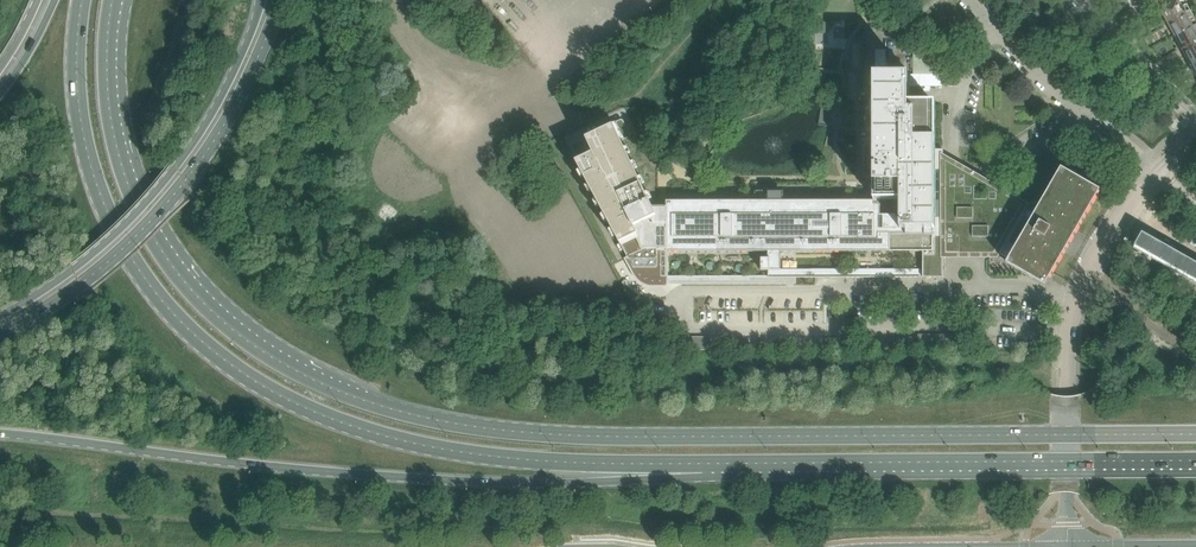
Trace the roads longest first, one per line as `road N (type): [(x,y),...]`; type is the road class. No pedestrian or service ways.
road 1 (secondary): [(1195,433),(583,433),(461,422),(372,401),(239,327),(165,247),(118,127),(113,0)]
road 2 (secondary): [(82,0),(83,121),(112,225),(171,312),(239,371),(303,408),(421,445),(522,460),(713,464)]
road 3 (secondary): [(0,433),(465,481),(592,482),(713,464)]
road 4 (secondary): [(713,464),(1195,463)]
road 5 (secondary): [(0,334),(112,259),(185,182),(230,113),(280,0)]
road 6 (secondary): [(261,0),(217,106),(168,178),(104,244),(0,316)]
road 7 (residential): [(1067,545),(1068,334),(1087,273),(1128,205)]
road 8 (unclassified): [(1083,114),(966,0)]
road 9 (unclassified): [(1067,545),(904,546)]
road 10 (unclassified): [(1195,115),(1101,24)]
road 11 (unclassified): [(1195,543),(1067,545)]

